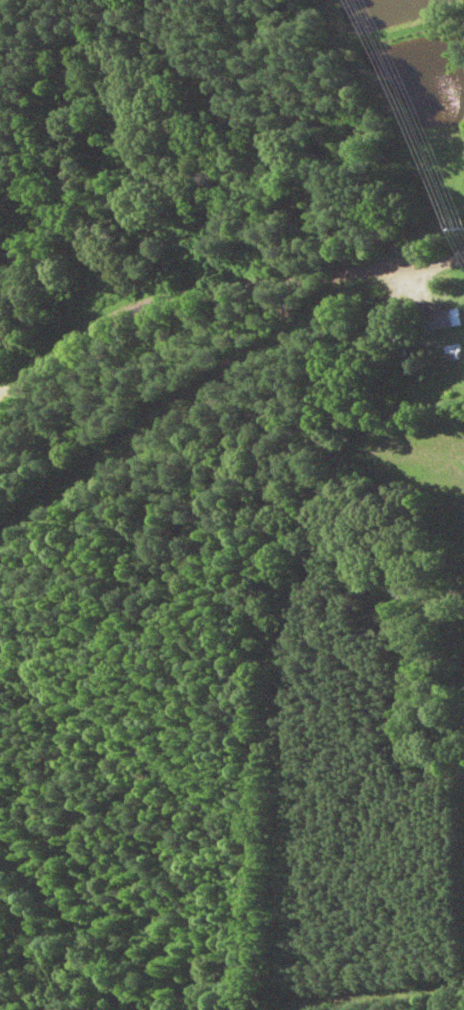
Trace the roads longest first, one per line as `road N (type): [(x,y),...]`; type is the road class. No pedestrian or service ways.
road 1 (residential): [(0,354),(111,284),(463,210)]

